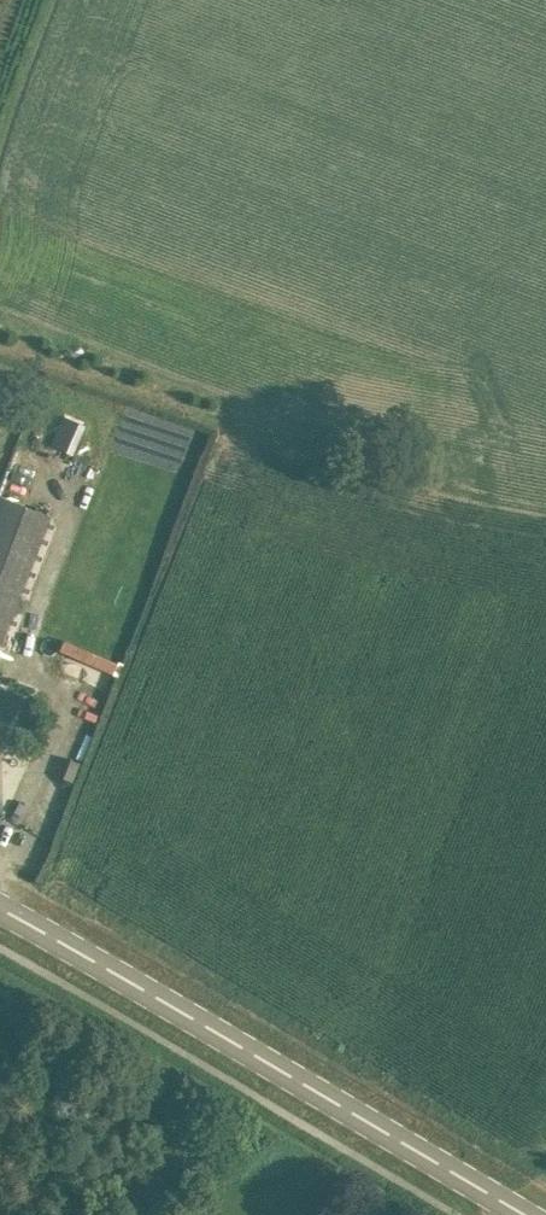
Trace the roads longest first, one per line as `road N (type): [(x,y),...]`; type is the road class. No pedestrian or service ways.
road 1 (secondary): [(528,1214),(0,908)]

